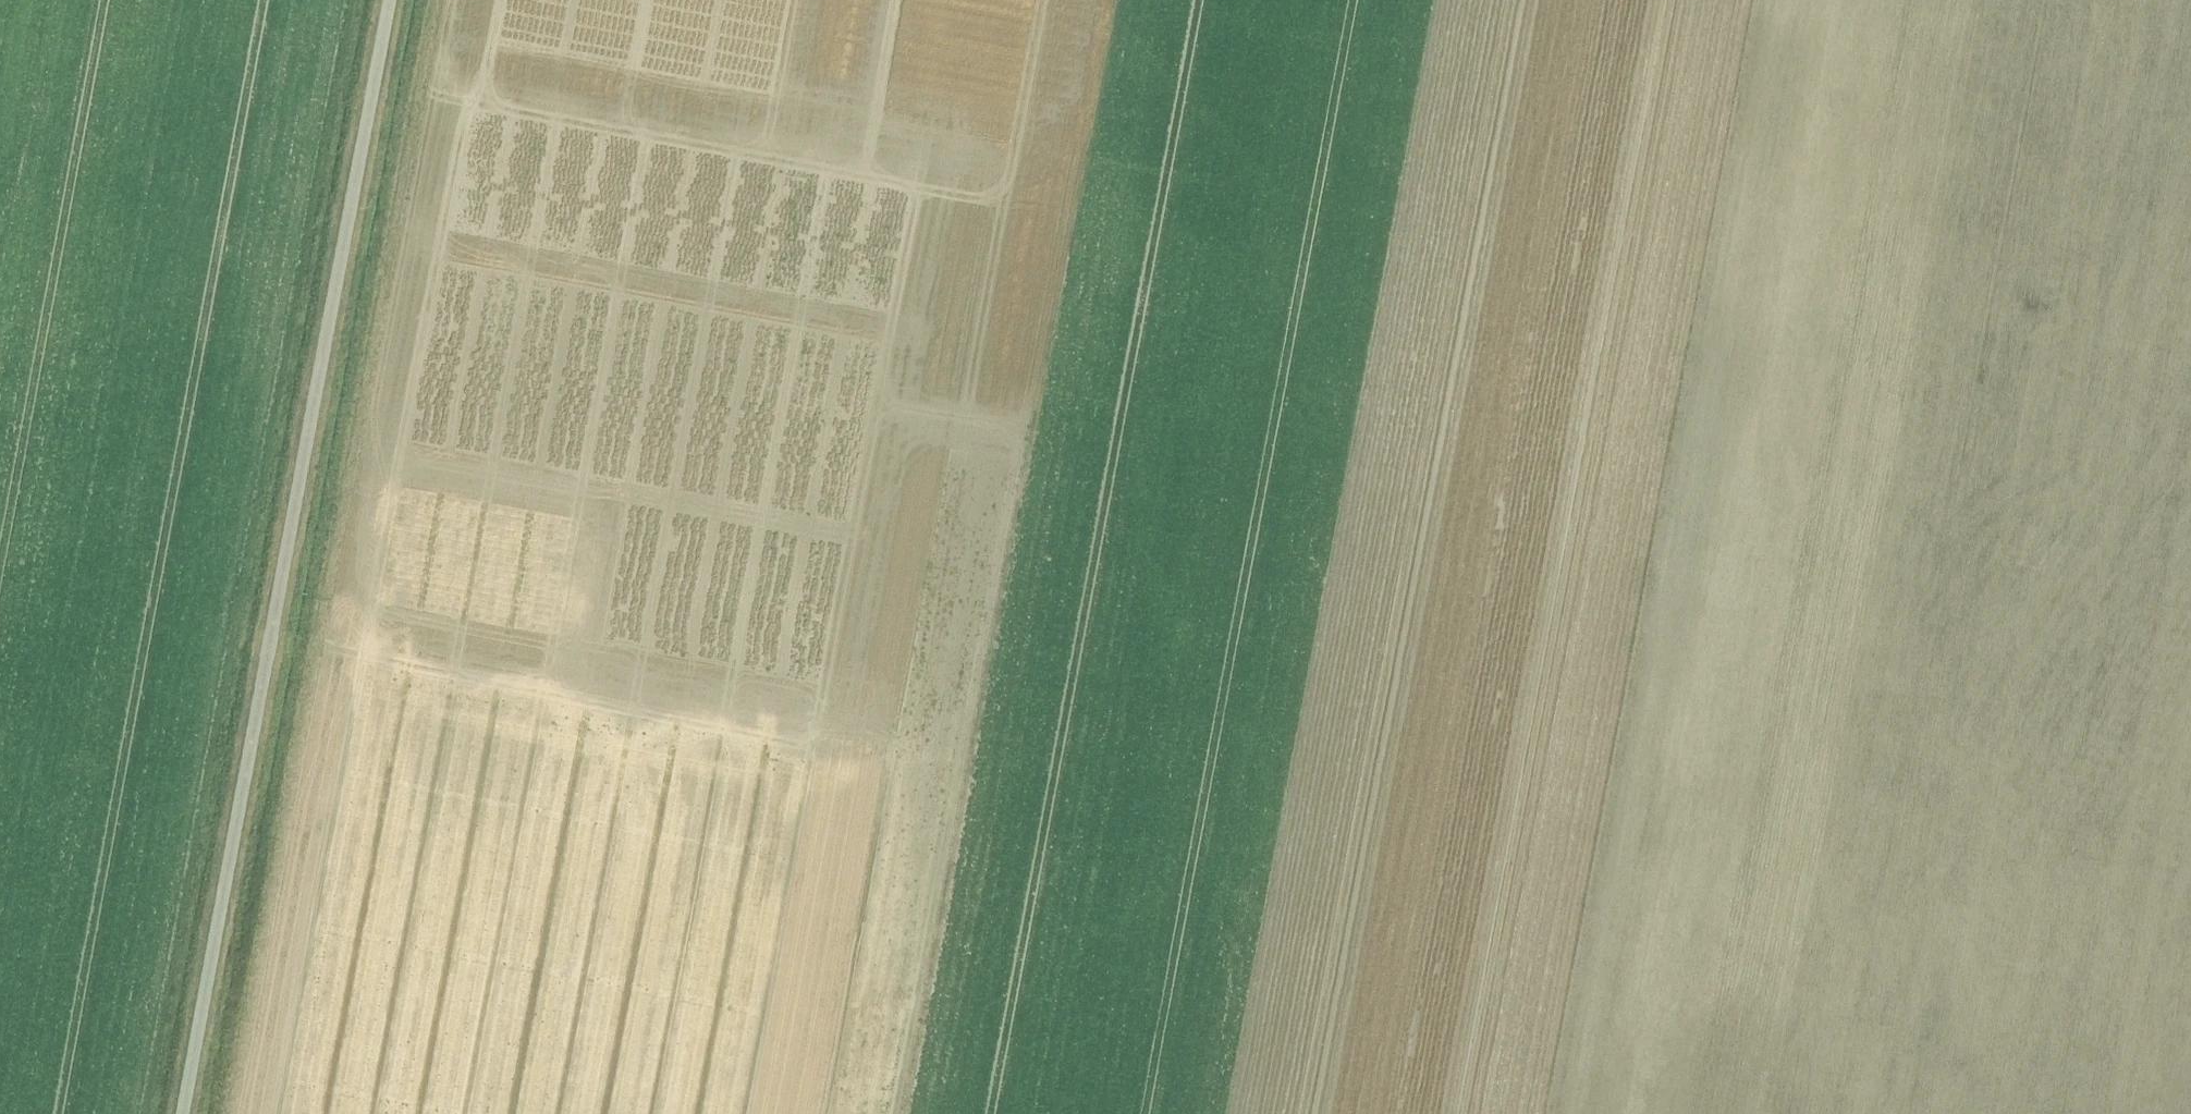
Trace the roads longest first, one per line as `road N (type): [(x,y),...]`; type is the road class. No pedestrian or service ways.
road 1 (unclassified): [(182,1113),(388,0)]

